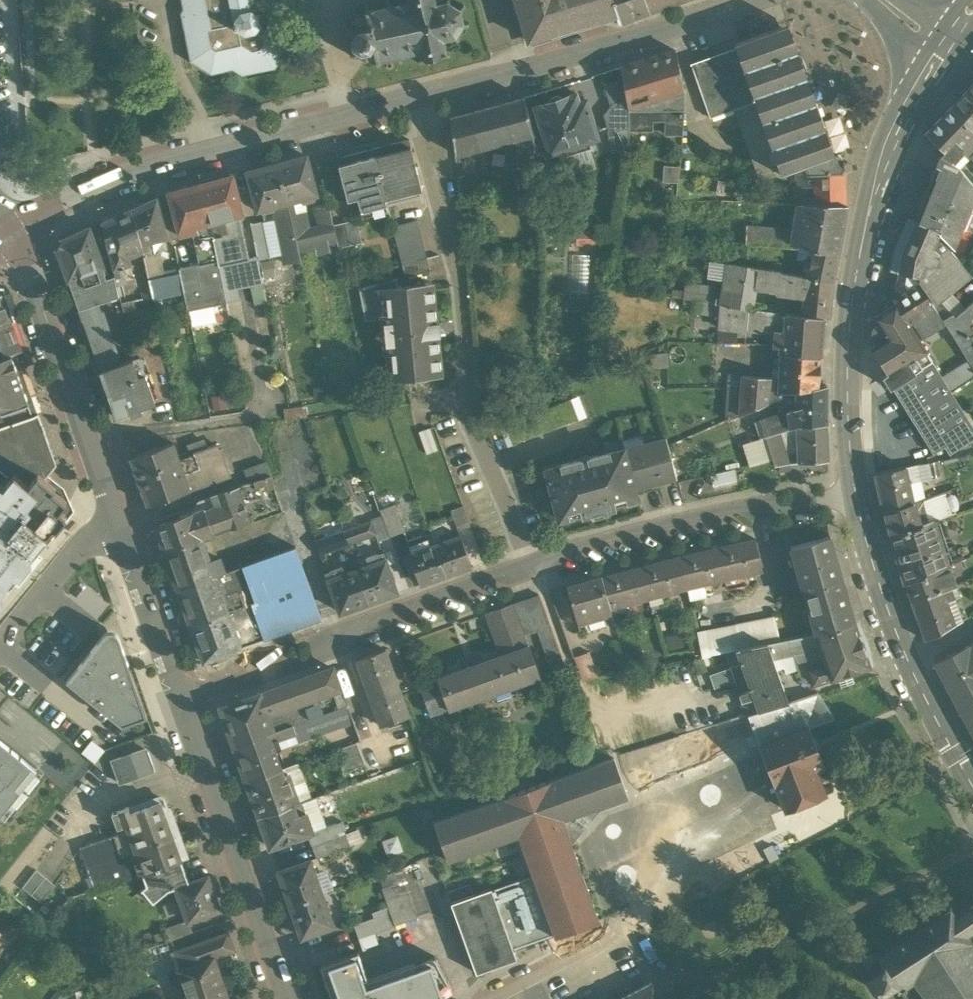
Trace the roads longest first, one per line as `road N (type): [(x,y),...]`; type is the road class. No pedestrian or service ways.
road 1 (residential): [(744,0),(104,185),(9,234)]
road 2 (residential): [(182,702),(526,568),(856,486)]
road 3 (residential): [(182,702),(9,234)]
road 4 (secondary): [(856,486),(848,348),(856,286),(877,180),(939,51)]
road 5 (secondary): [(972,783),(907,660),(856,486)]
road 6 (residential): [(291,998),(182,702)]

